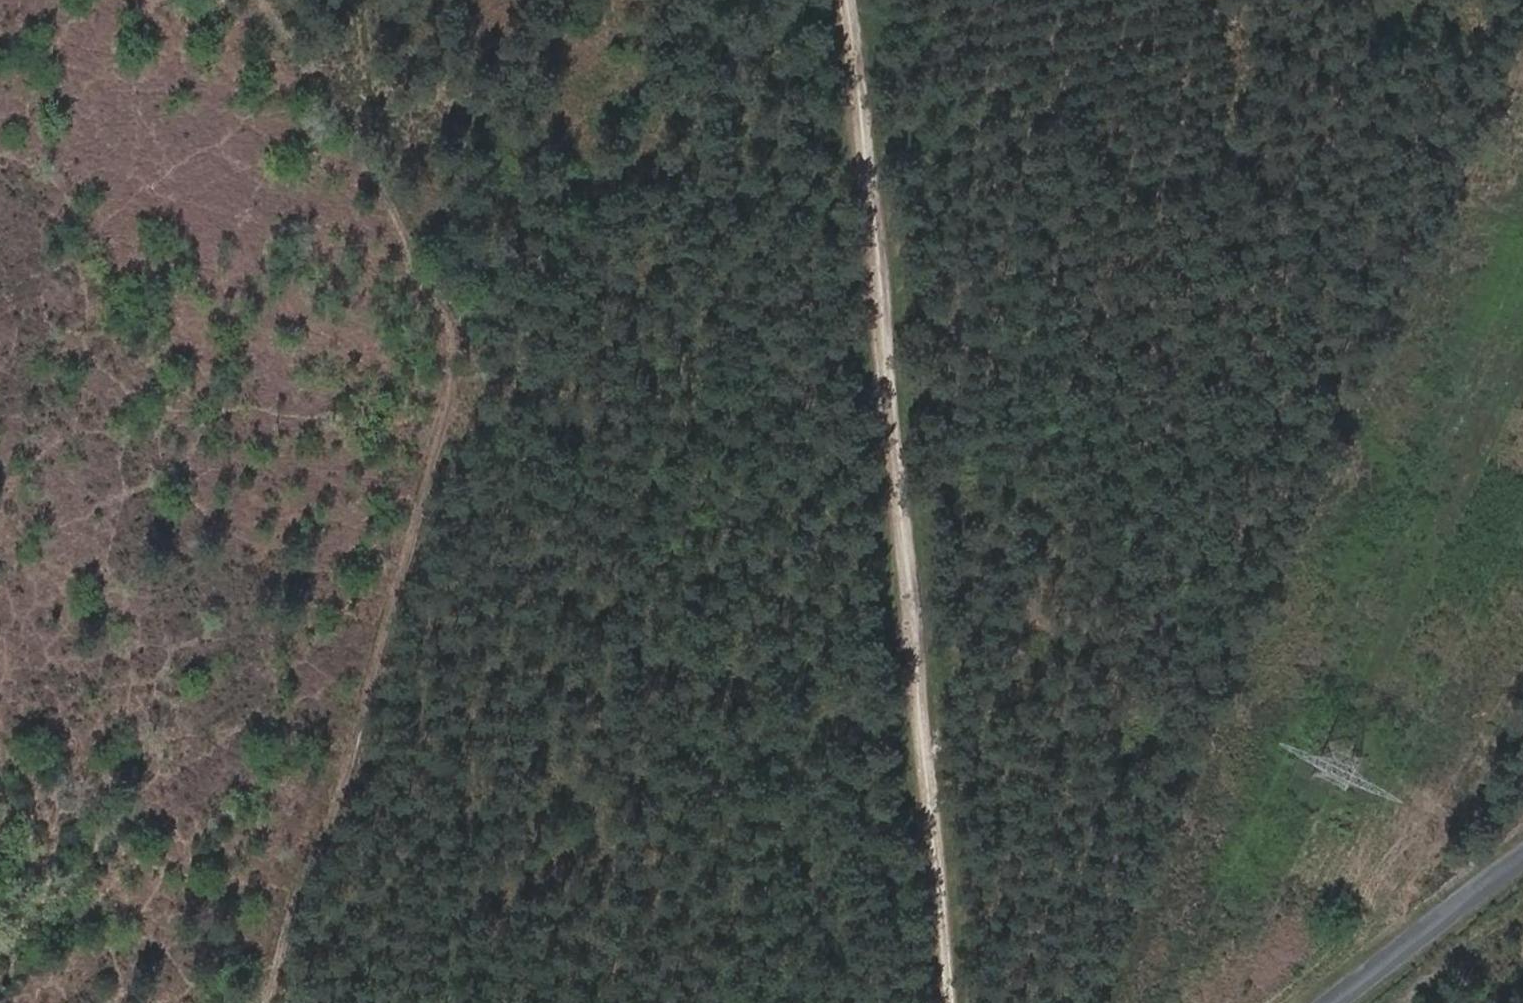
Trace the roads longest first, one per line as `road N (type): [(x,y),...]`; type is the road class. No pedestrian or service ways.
road 1 (track): [(856,0),(968,1002)]
road 2 (residential): [(1522,873),(1352,1002)]

